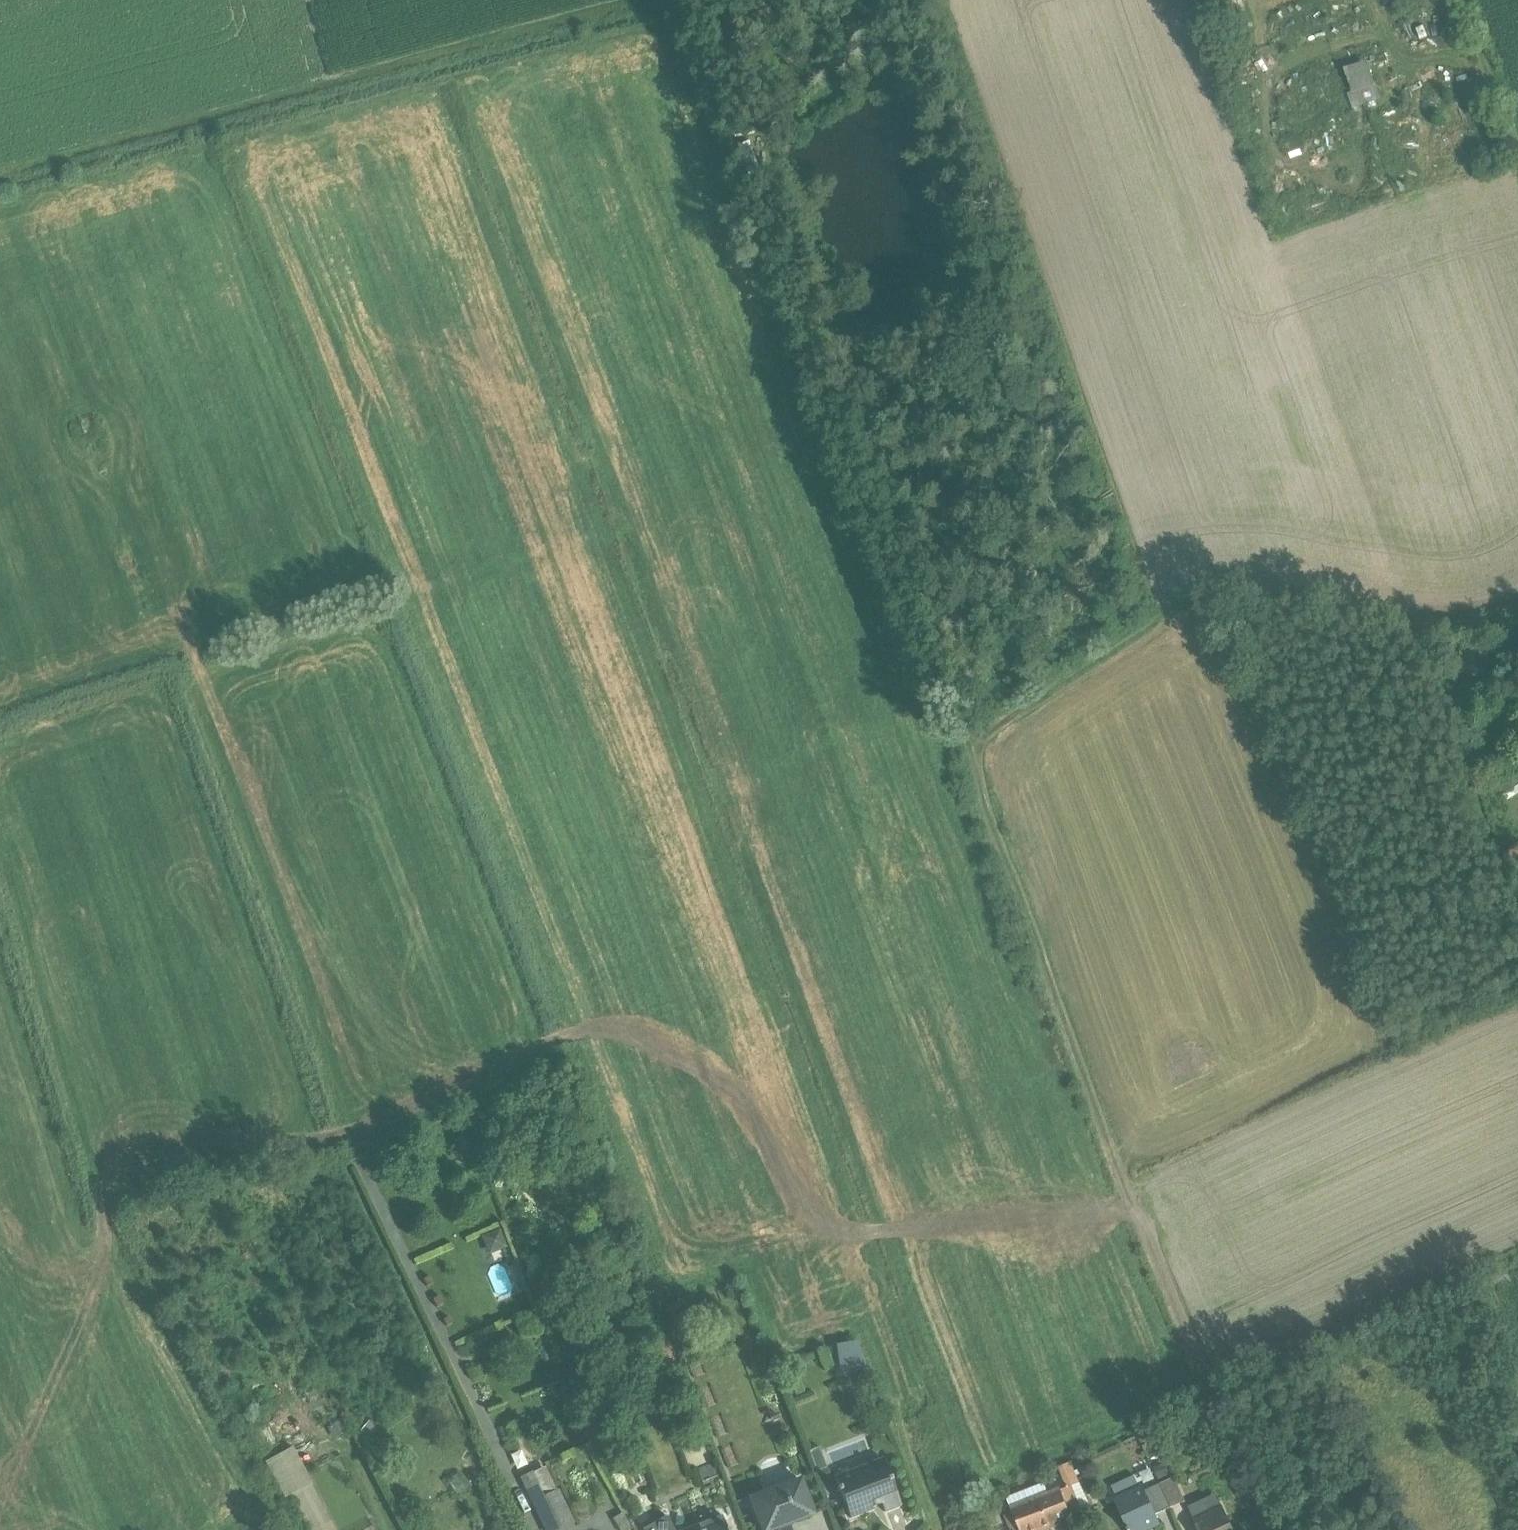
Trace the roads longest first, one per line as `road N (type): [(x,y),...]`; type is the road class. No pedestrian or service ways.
road 1 (track): [(1169,604),(983,743),(974,761),(1091,1097),(1269,1529)]
road 2 (track): [(786,104),(739,135),(739,163),(947,698),(983,743)]
road 3 (track): [(357,1166),(530,1529)]

